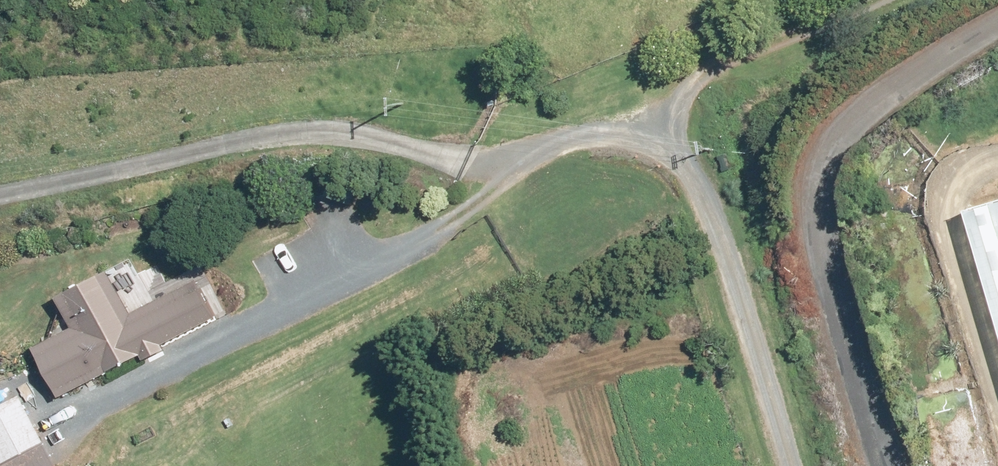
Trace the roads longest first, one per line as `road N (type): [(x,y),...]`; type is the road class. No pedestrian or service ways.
road 1 (track): [(794,465),(738,272),(683,160),(649,145),(578,141),(548,151),(282,322),(88,416)]
road 2 (track): [(511,180),(314,146),(200,144),(0,190)]
road 3 (track): [(683,160),(677,118),(701,82),(857,0)]

